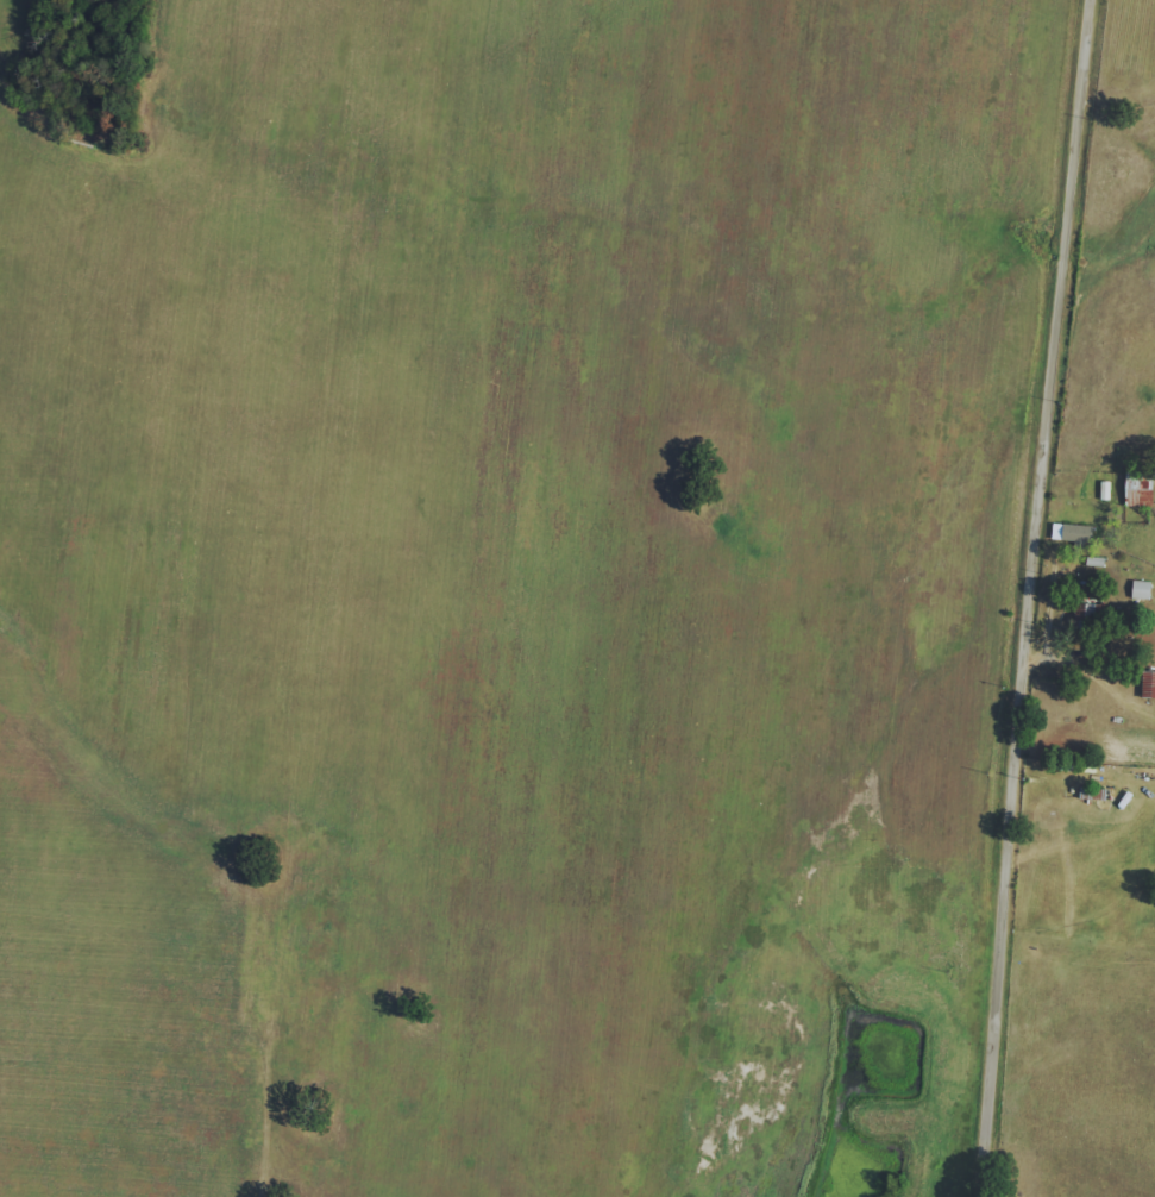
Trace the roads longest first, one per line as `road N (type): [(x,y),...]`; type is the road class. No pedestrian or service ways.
road 1 (residential): [(989,1196),(1105,0)]

